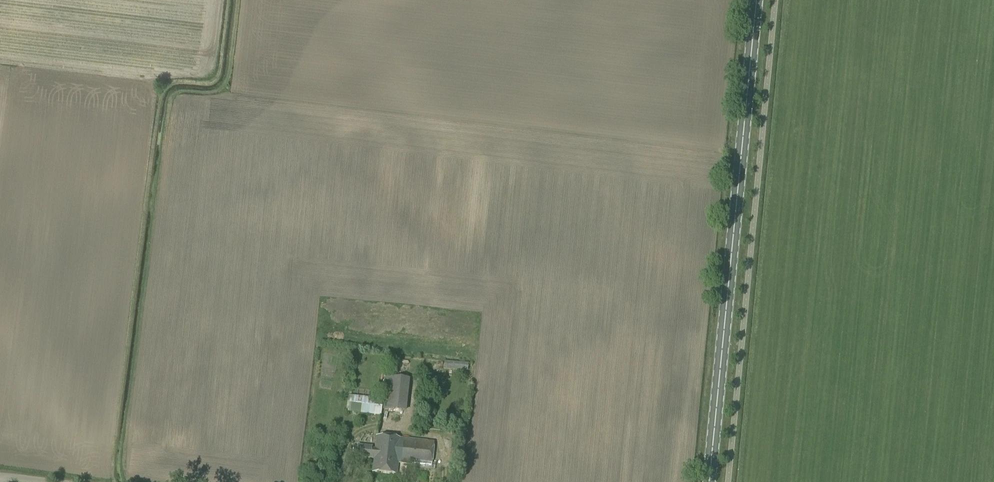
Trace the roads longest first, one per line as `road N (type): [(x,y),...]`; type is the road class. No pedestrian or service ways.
road 1 (primary): [(709,481),(756,0)]

